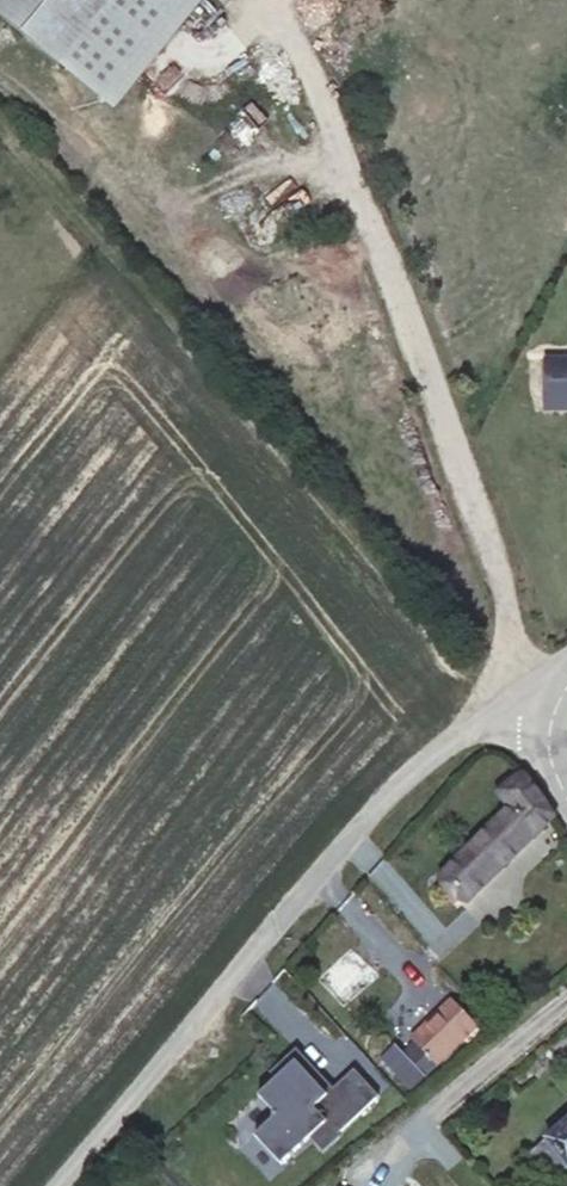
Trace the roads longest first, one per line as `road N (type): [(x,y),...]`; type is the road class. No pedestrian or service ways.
road 1 (track): [(0,152),(471,691),(497,709)]
road 2 (residential): [(55,1185),(432,748),(497,709),(550,697)]

